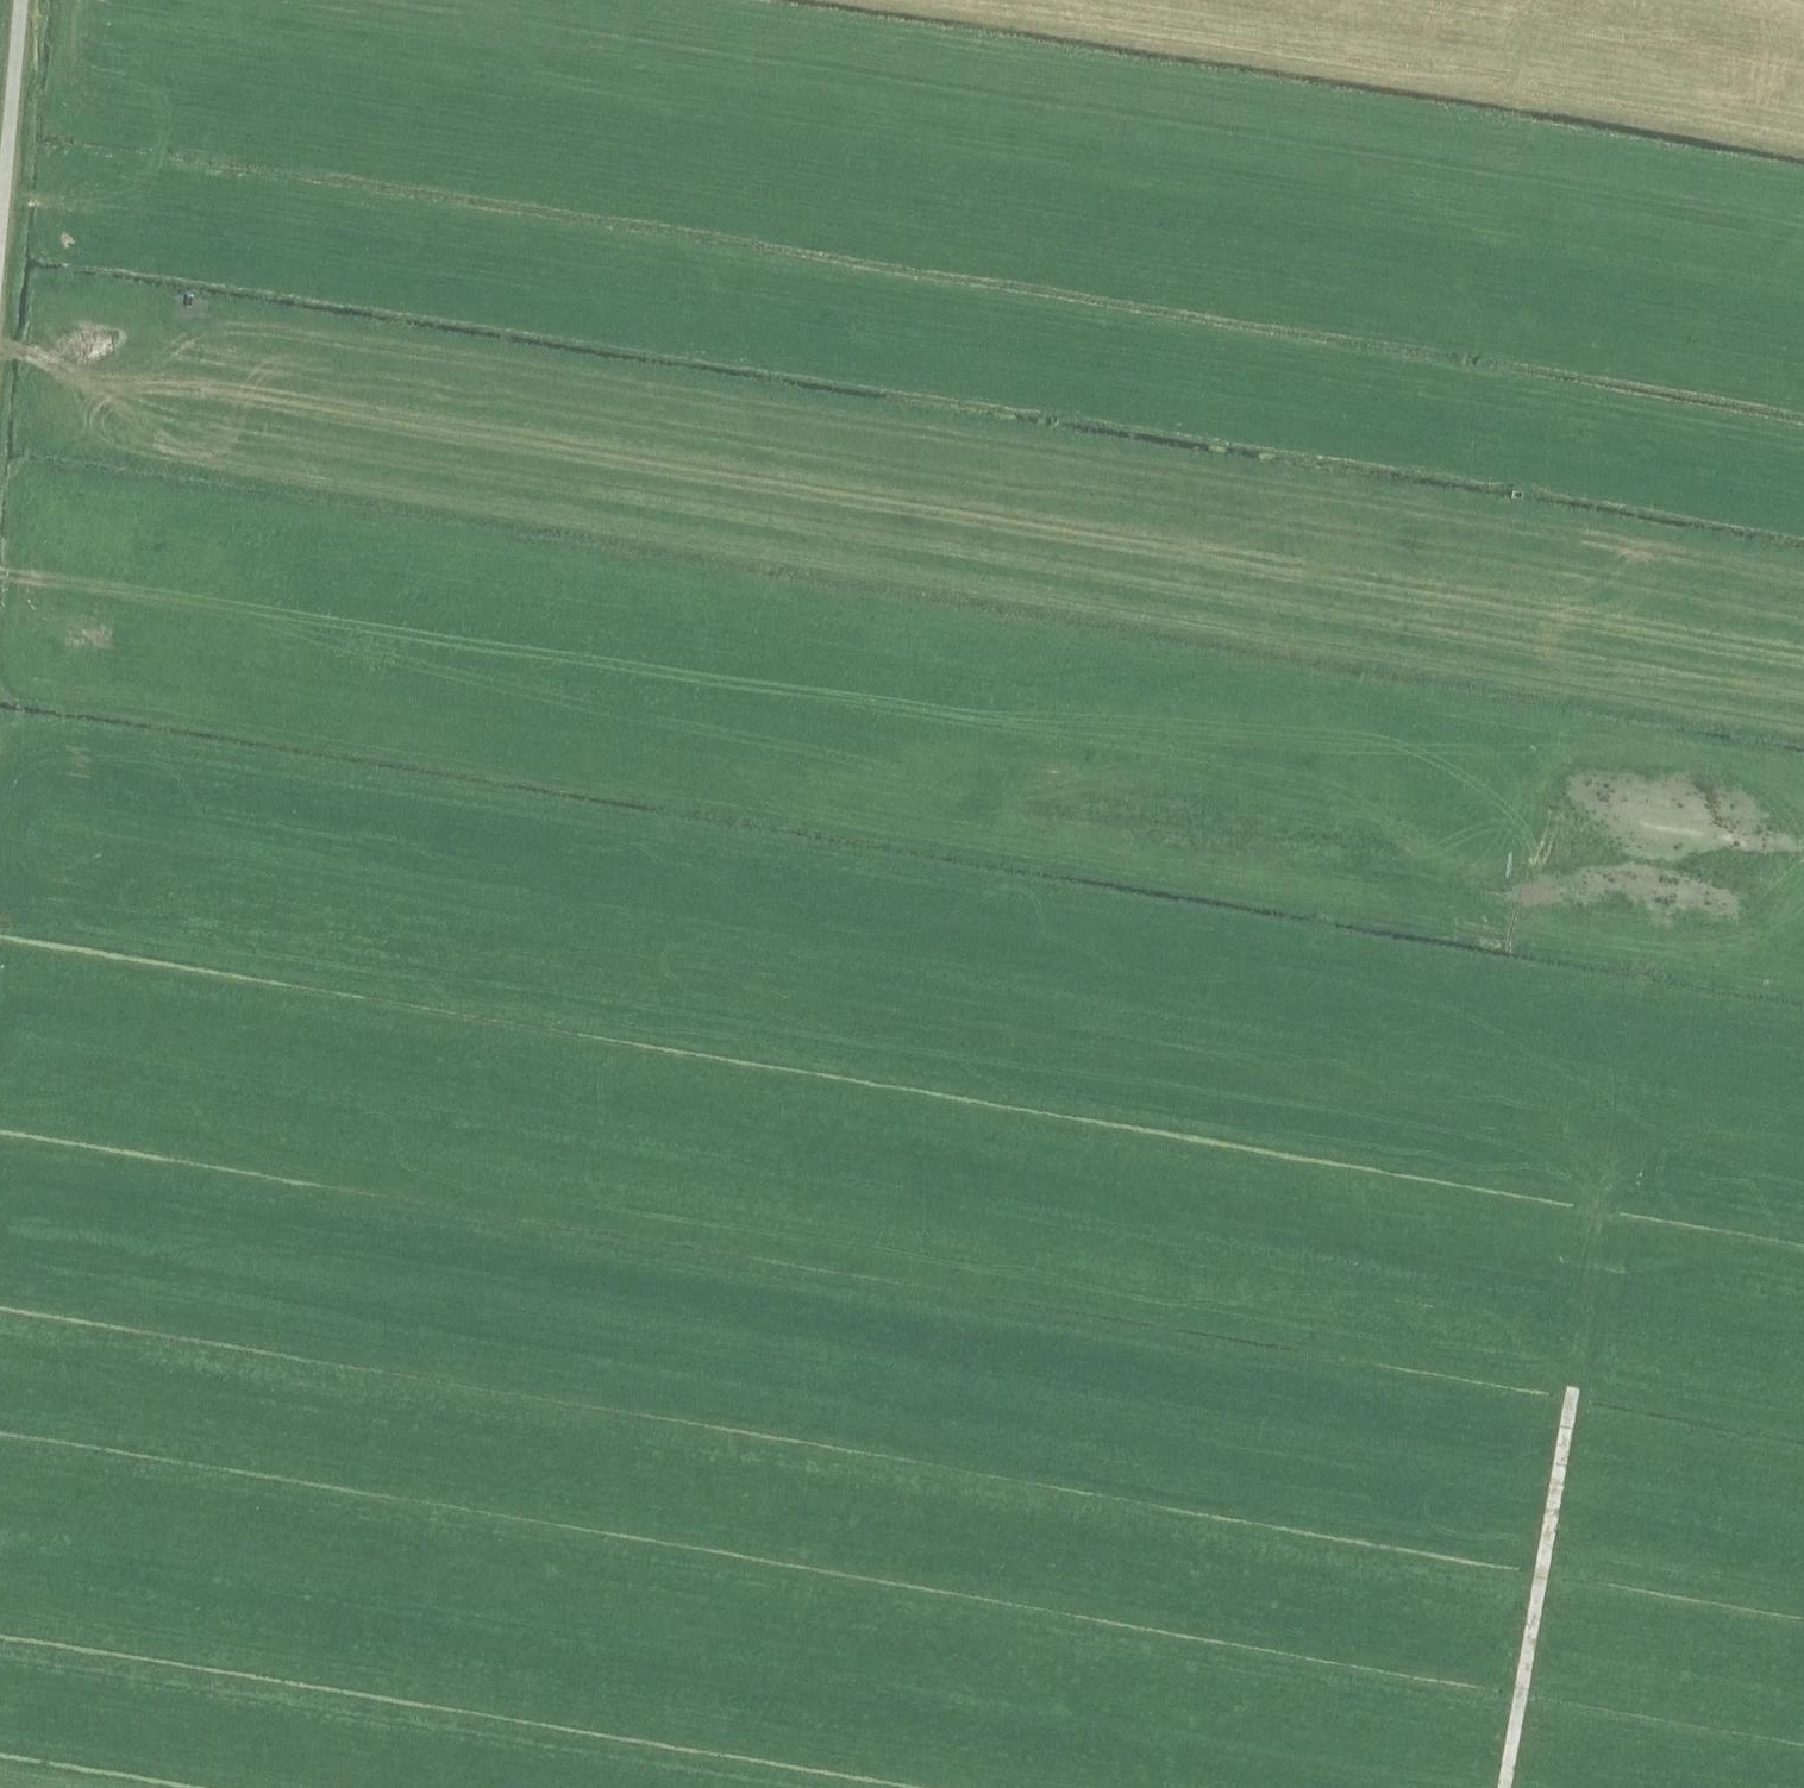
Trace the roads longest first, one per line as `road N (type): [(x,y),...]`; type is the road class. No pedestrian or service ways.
road 1 (track): [(1506,1787),(1610,1190)]
road 2 (unclassified): [(0,289),(26,0)]

